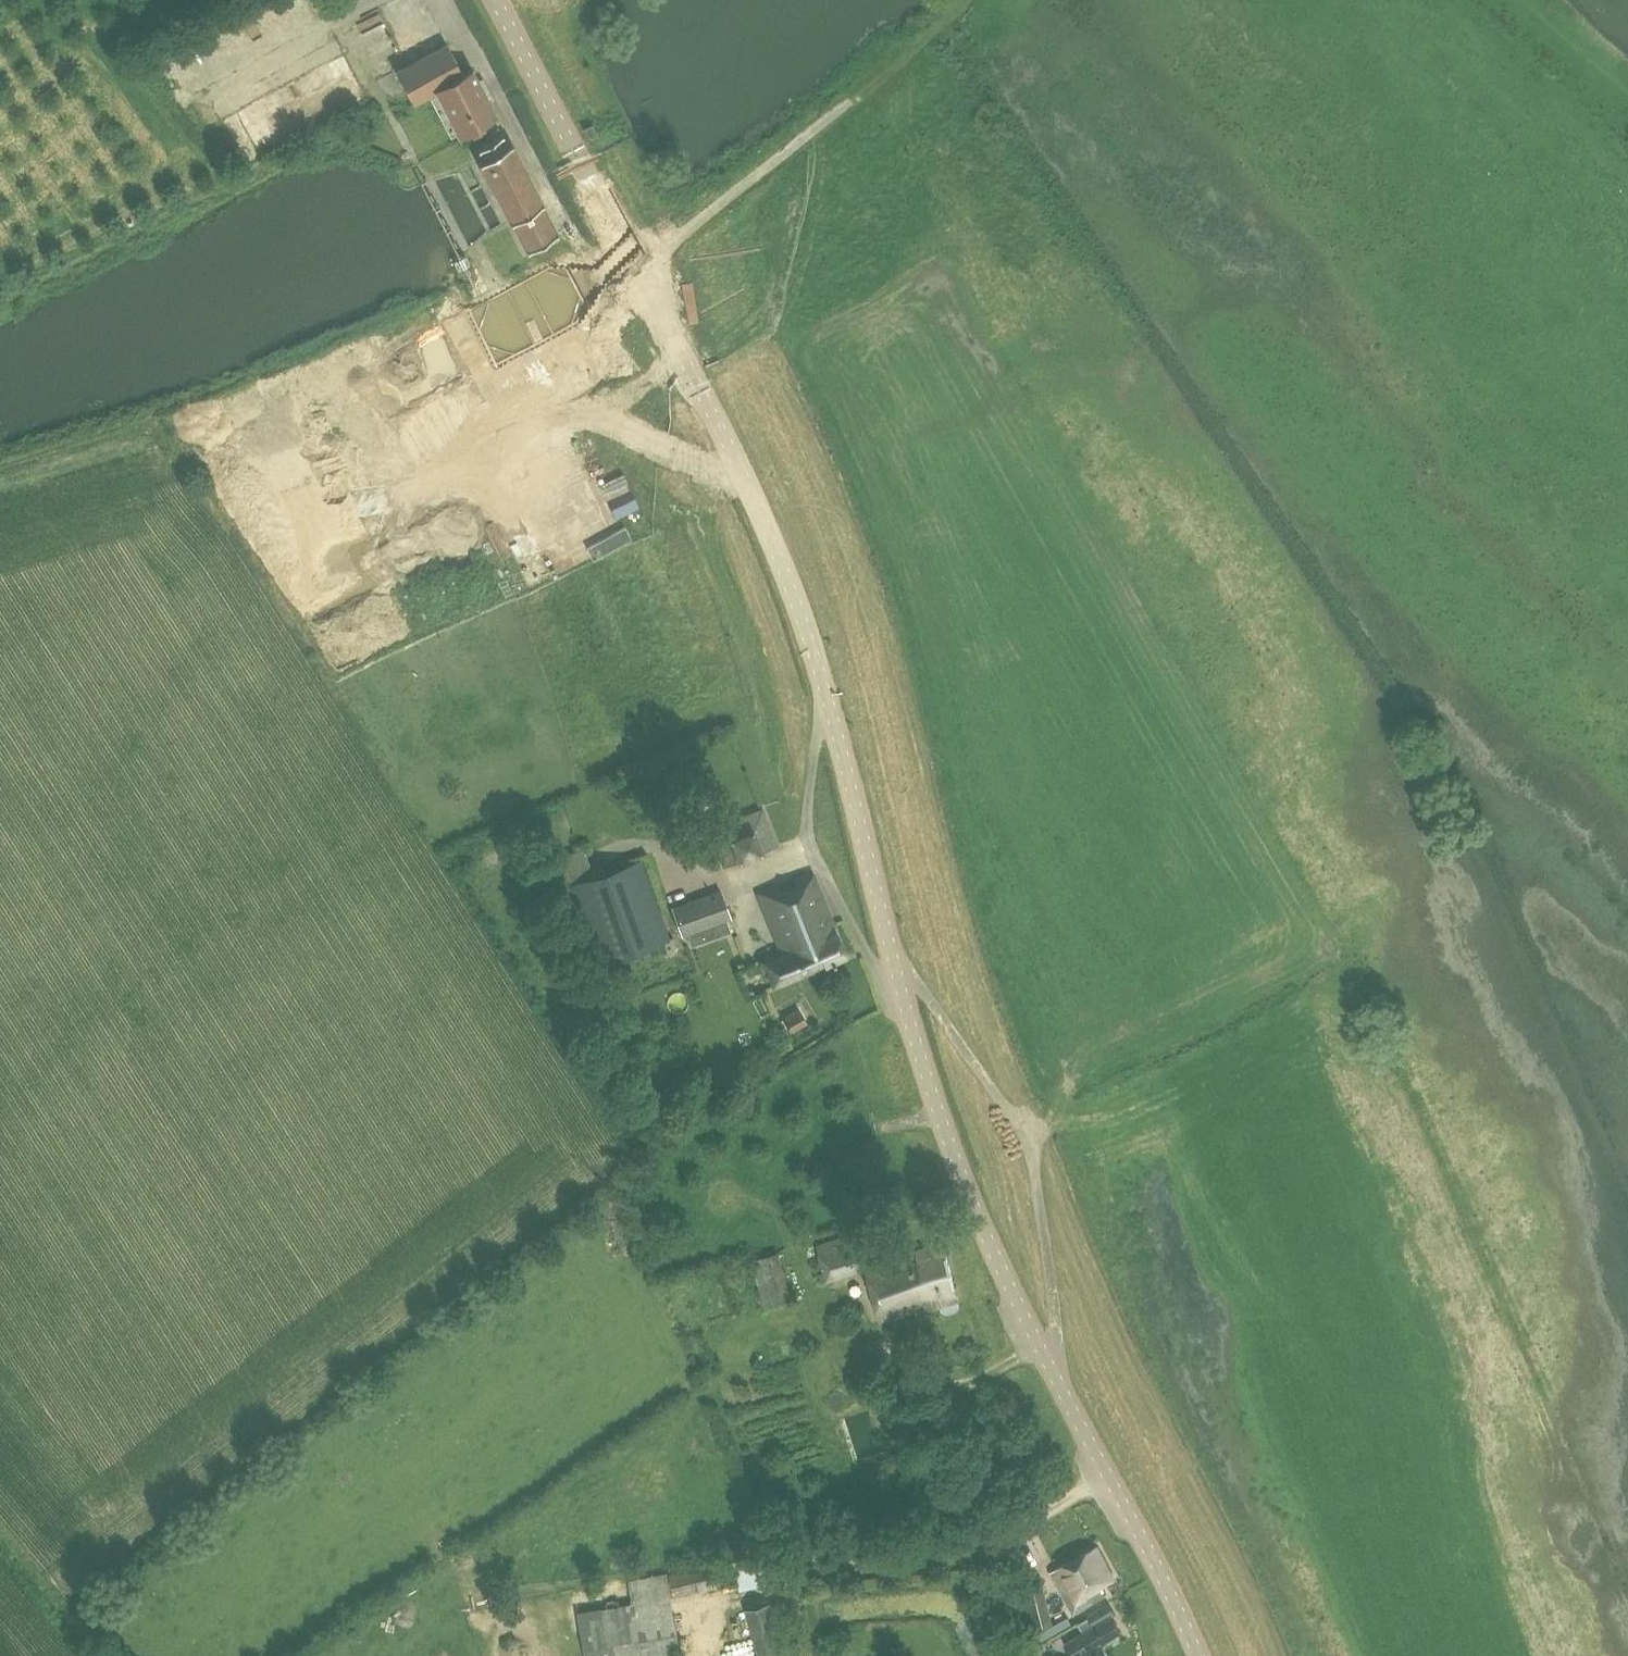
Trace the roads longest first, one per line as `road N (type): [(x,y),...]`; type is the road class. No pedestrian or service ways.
road 1 (tertiary): [(1197,1655),(969,1198),(926,1078),(798,606),(770,533),(494,0)]
road 2 (track): [(1067,1398),(1022,1131),(891,949)]

